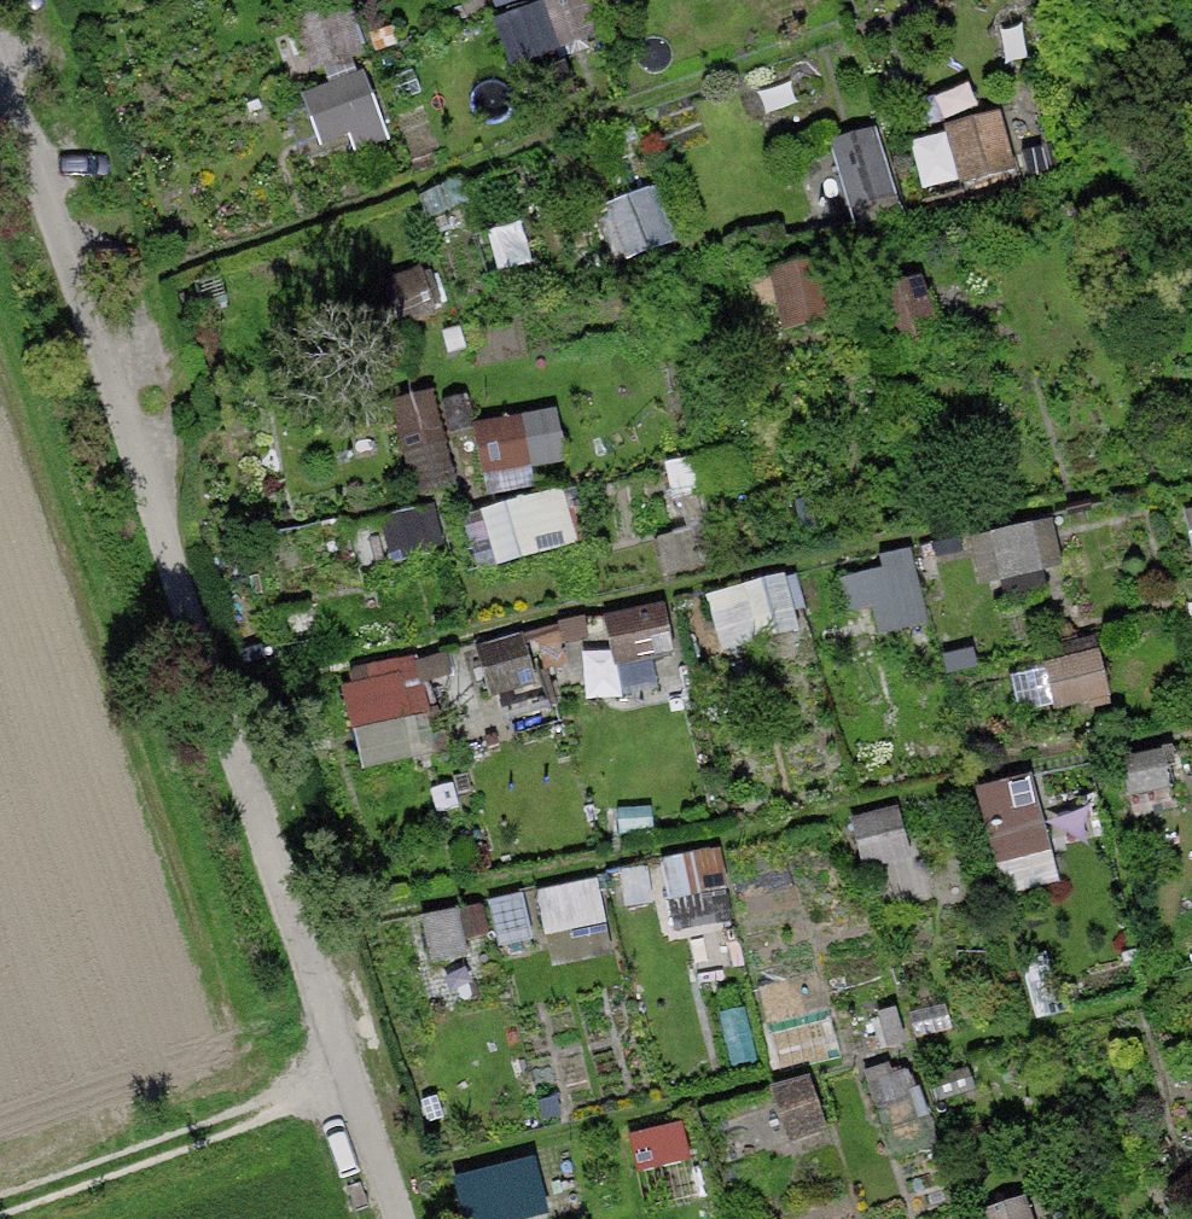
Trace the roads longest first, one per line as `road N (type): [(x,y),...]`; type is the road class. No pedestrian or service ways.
road 1 (track): [(397,1218),(0,78)]
road 2 (track): [(0,1200),(349,1079)]

